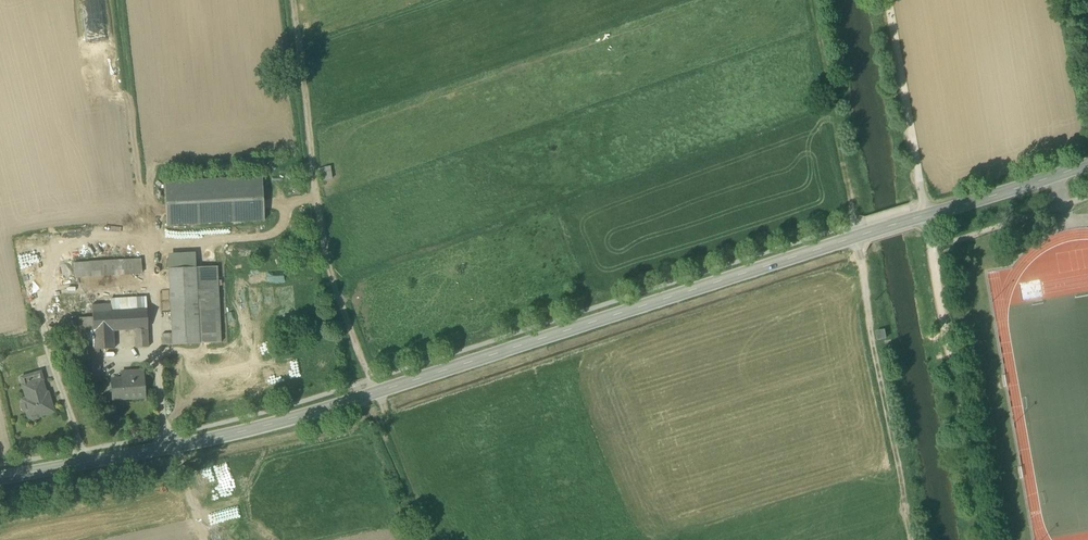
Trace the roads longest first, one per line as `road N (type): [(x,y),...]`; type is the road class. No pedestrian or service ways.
road 1 (secondary): [(1087,164),(276,424),(0,478)]
road 2 (track): [(294,0),(319,205),(345,309),(380,392)]
road 3 (track): [(908,539),(854,224)]
road 4 (track): [(933,240),(985,539)]
road 5 (track): [(925,207),(890,0)]

